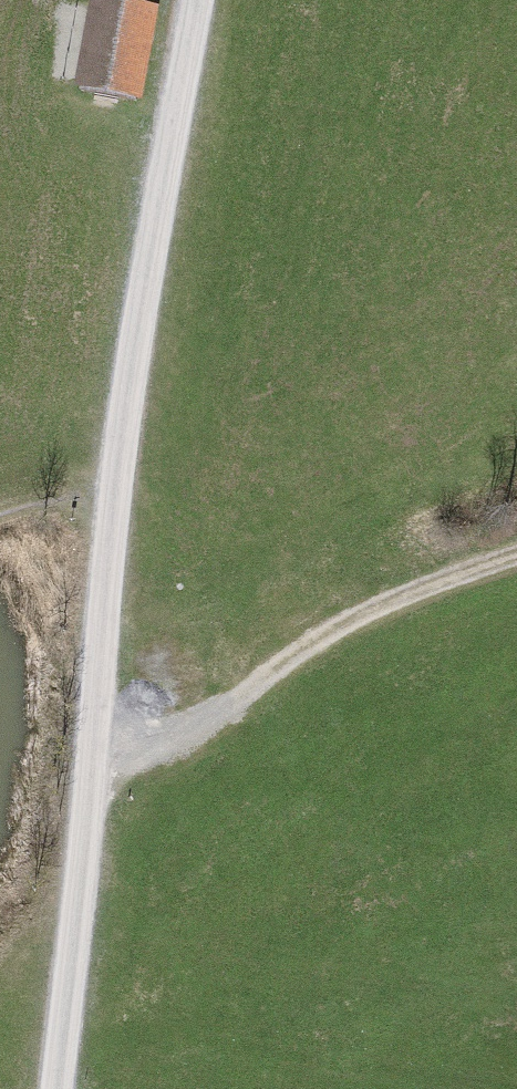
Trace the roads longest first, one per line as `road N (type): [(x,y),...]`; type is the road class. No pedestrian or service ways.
road 1 (track): [(61,1088),(120,498)]
road 2 (track): [(91,779),(172,758),(239,718),(303,659),(386,612),(516,566)]
road 3 (track): [(120,498),(178,145)]
road 4 (track): [(178,145),(201,1)]

